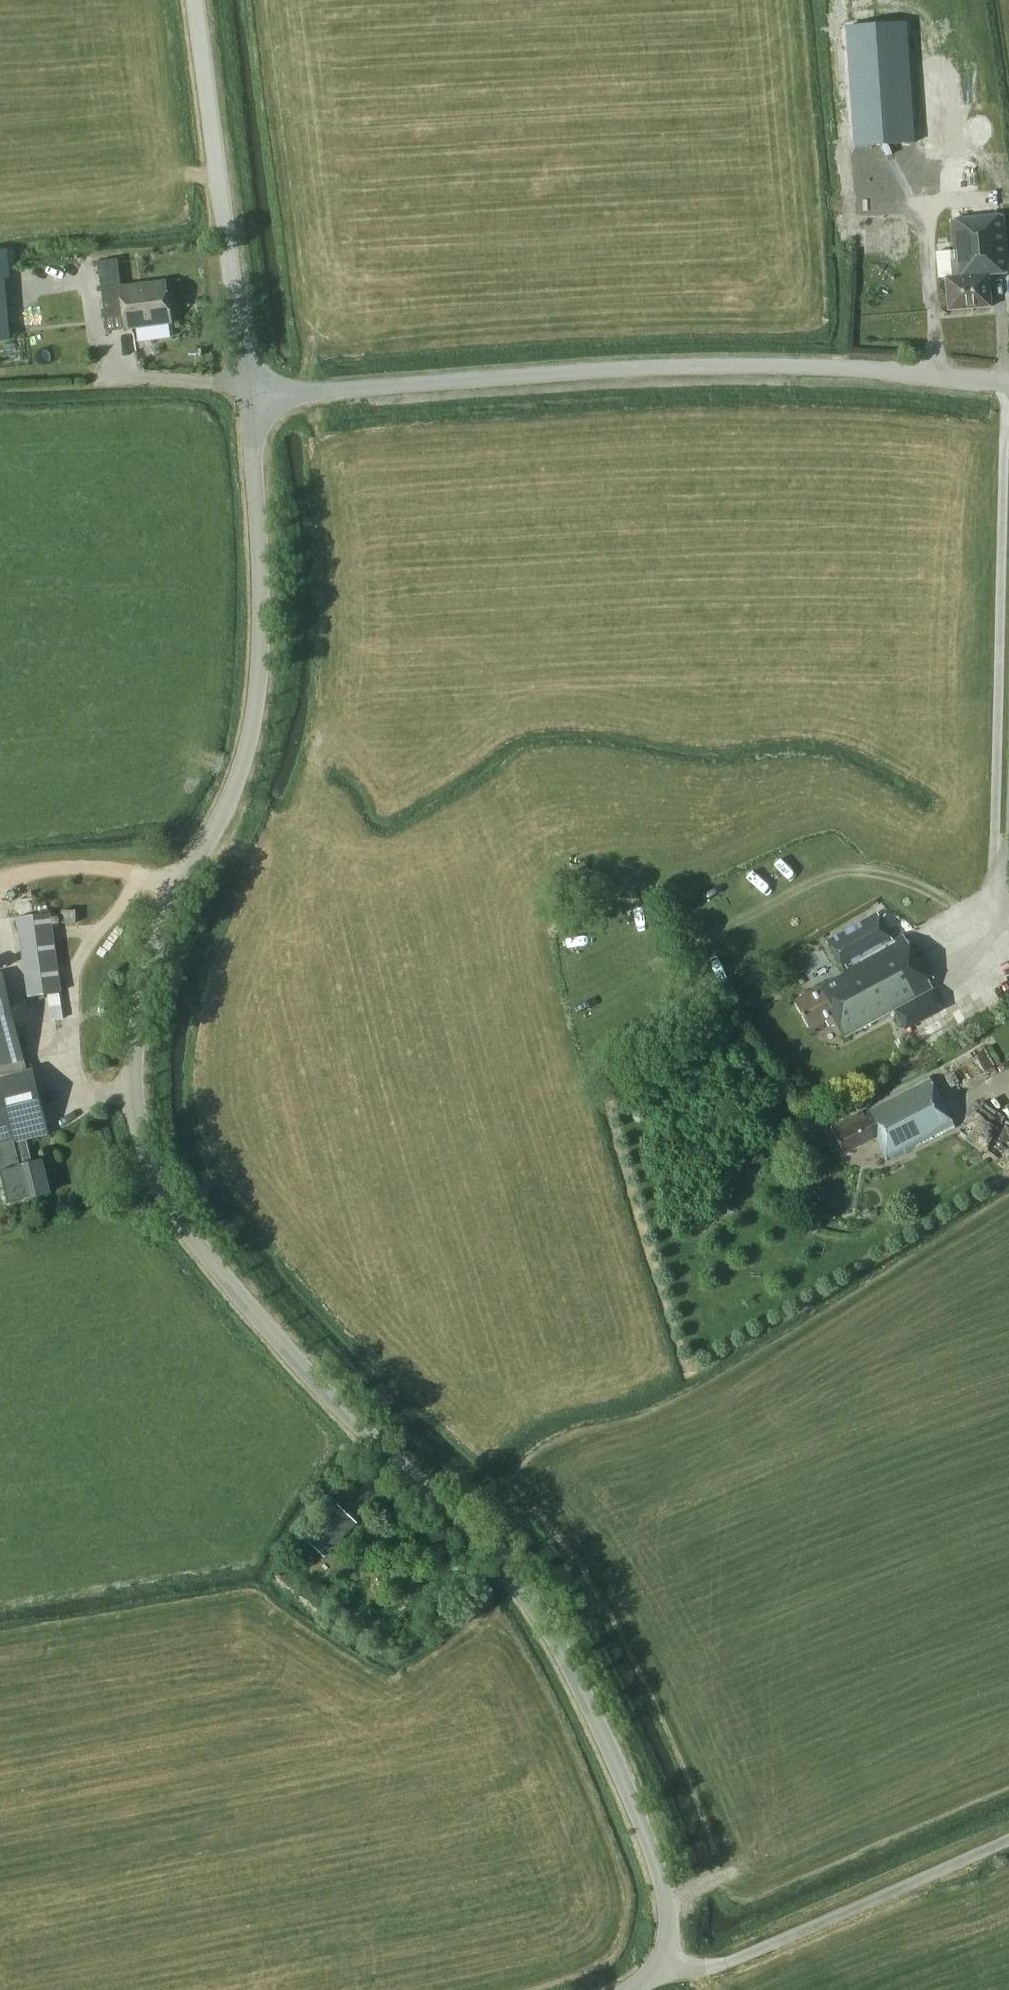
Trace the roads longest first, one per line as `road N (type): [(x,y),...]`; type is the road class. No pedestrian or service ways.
road 1 (tertiary): [(627,1989),(667,1953),(663,1889),(645,1830),(561,1649),(487,1547),(288,1350),(194,1239),(158,1177),(136,1114),(134,1057),(151,957),(233,787),(254,711),(261,612),(248,397)]
road 2 (tertiary): [(1008,385),(868,366),(734,364),(248,397)]
road 3 (tertiary): [(248,397),(196,0)]

